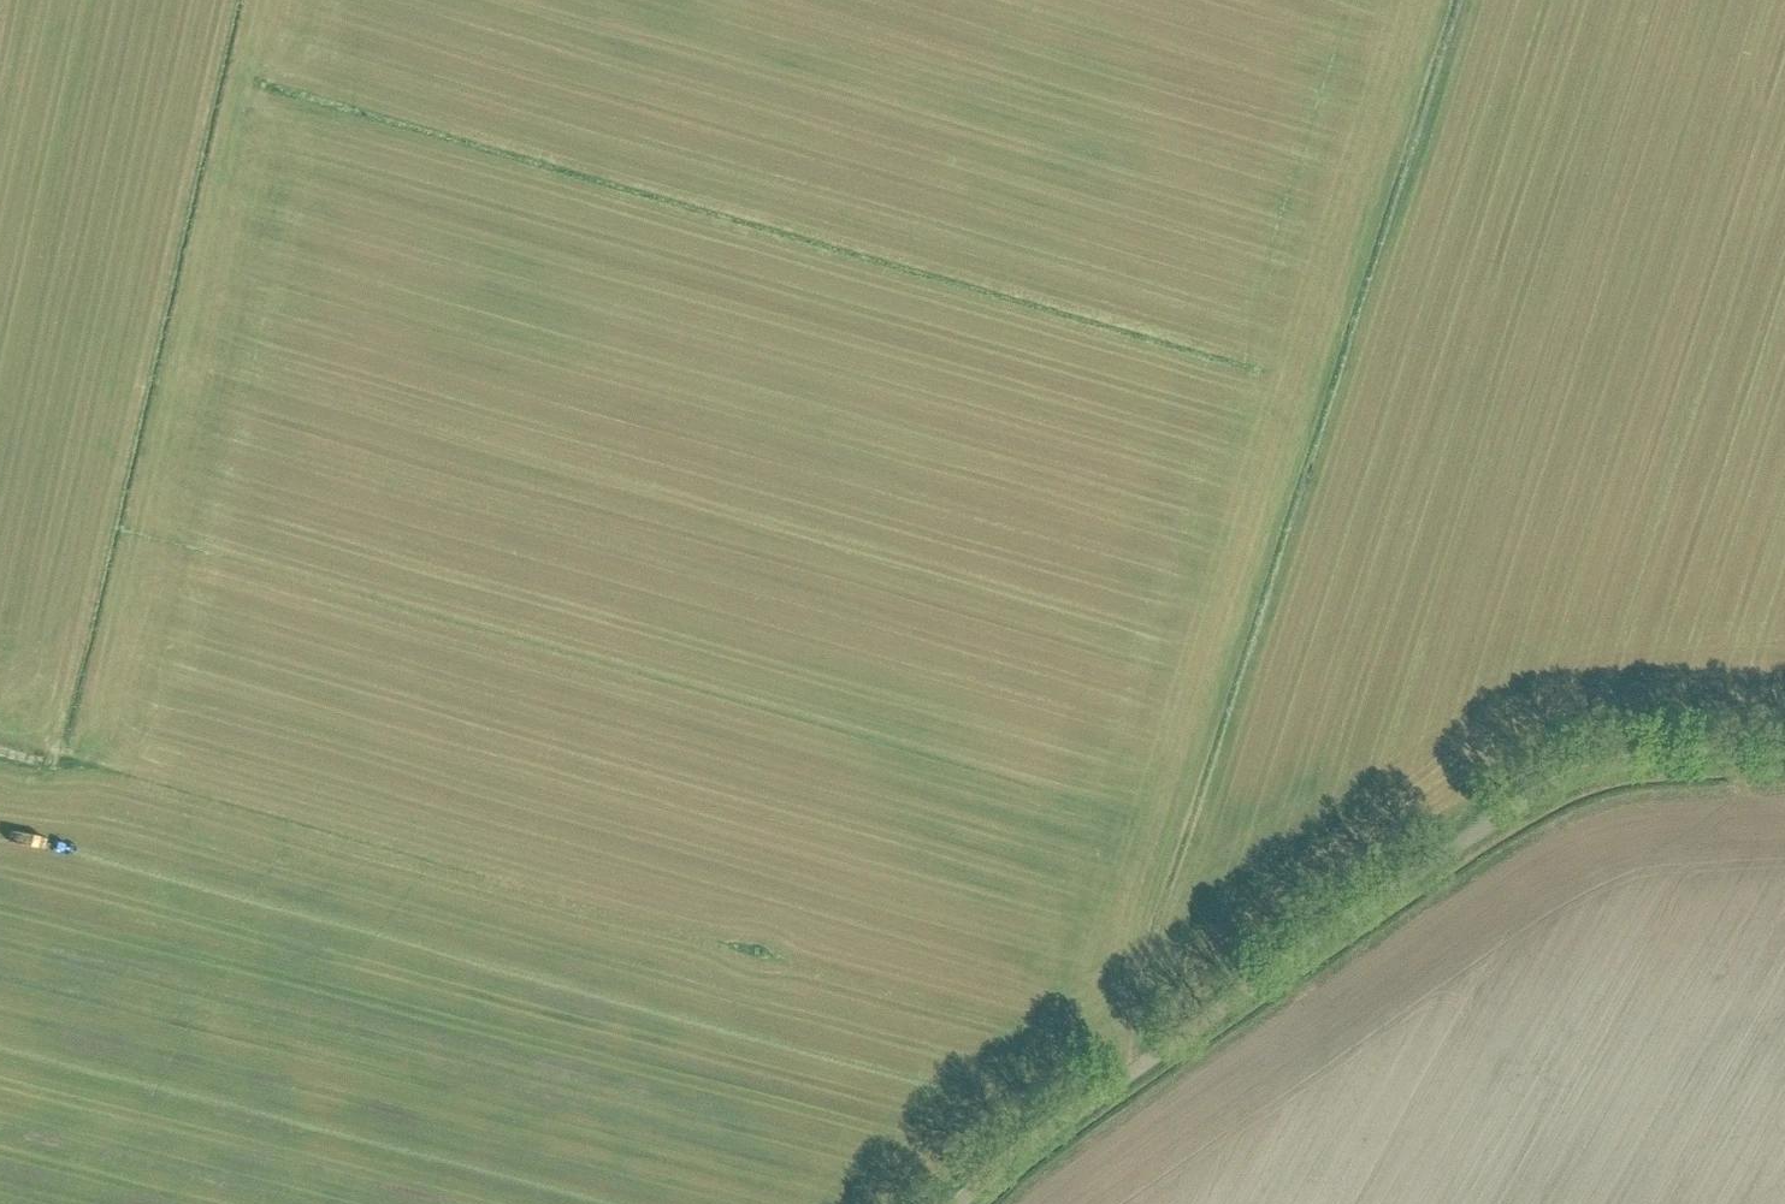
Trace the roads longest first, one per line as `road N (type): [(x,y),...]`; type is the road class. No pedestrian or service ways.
road 1 (unclassified): [(961,1203),(993,1171),(1541,789),(1663,757),(1784,755)]

